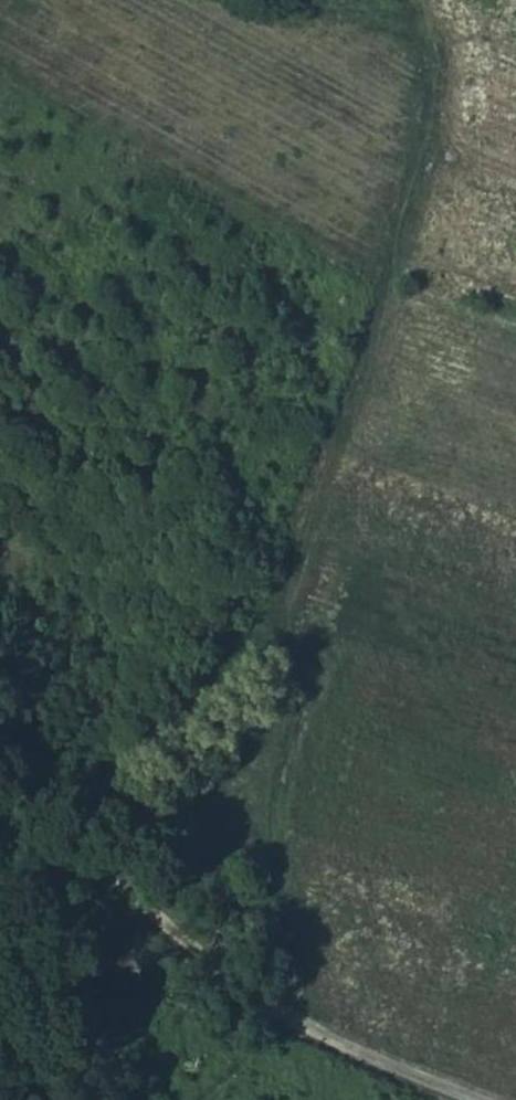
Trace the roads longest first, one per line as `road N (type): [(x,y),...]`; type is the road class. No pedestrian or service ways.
road 1 (track): [(376,291),(294,579),(291,702),(266,803),(279,918),(278,1019)]
road 2 (track): [(408,0),(438,75),(376,291),(0,85)]
road 3 (track): [(0,811),(132,887),(278,1019)]
road 4 (track): [(473,1099),(278,1019)]

